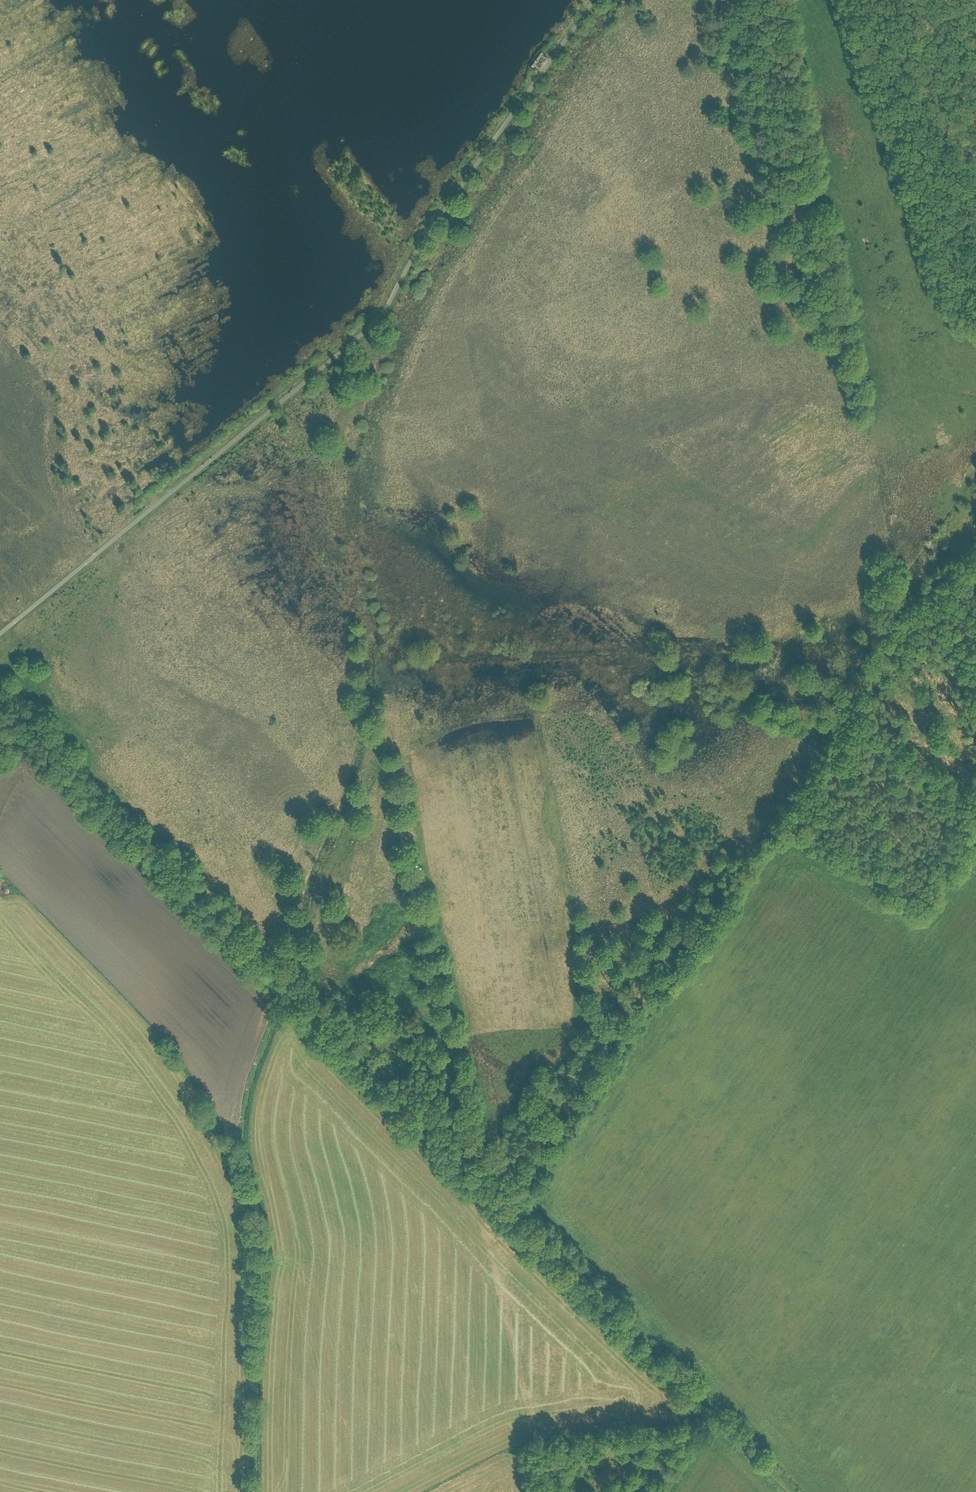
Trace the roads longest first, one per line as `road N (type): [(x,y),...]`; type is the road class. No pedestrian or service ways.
road 1 (track): [(0,714),(789,1491)]

